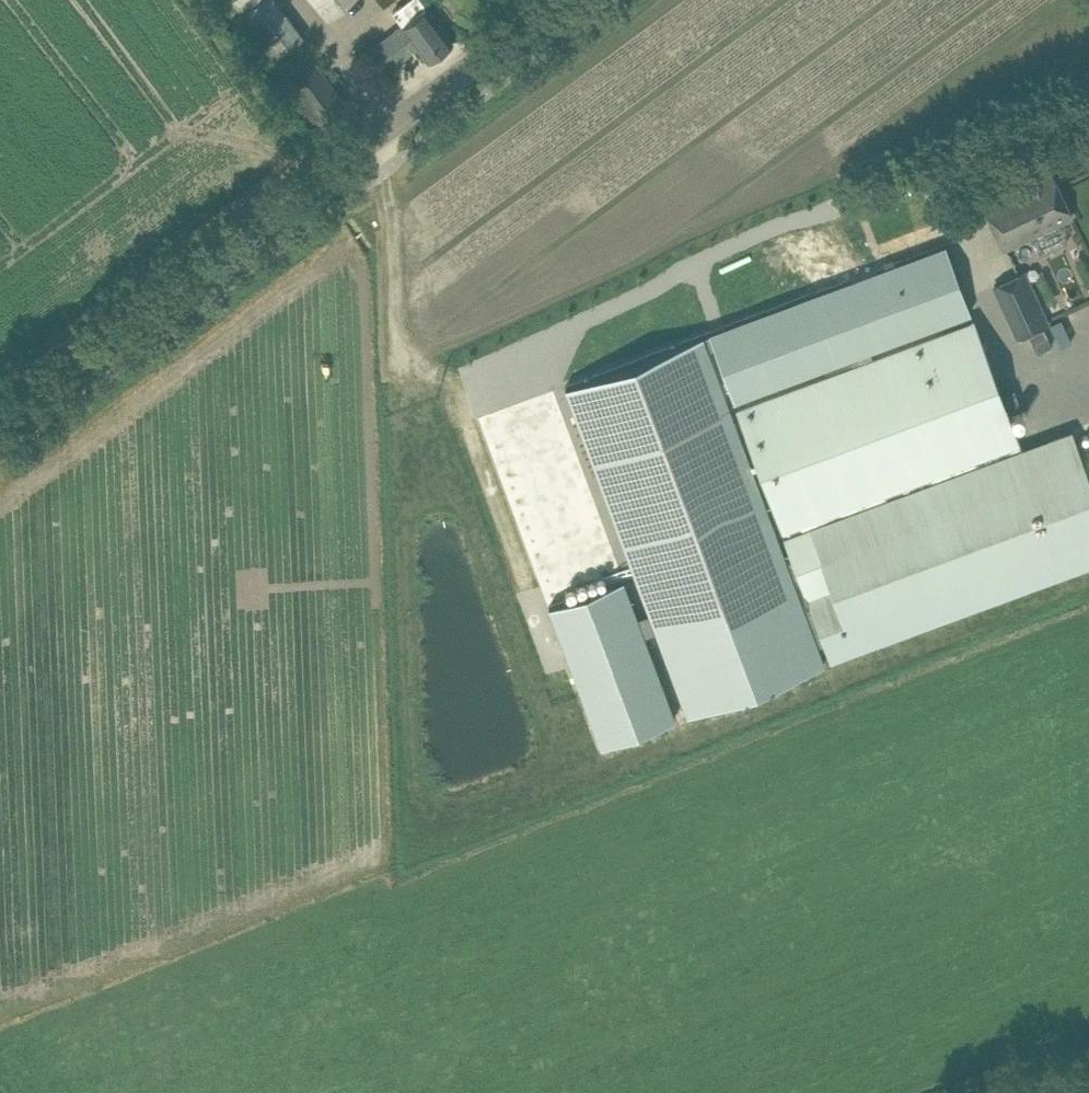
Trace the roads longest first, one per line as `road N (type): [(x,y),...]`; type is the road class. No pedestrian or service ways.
road 1 (tertiary): [(565,0),(0,419)]

